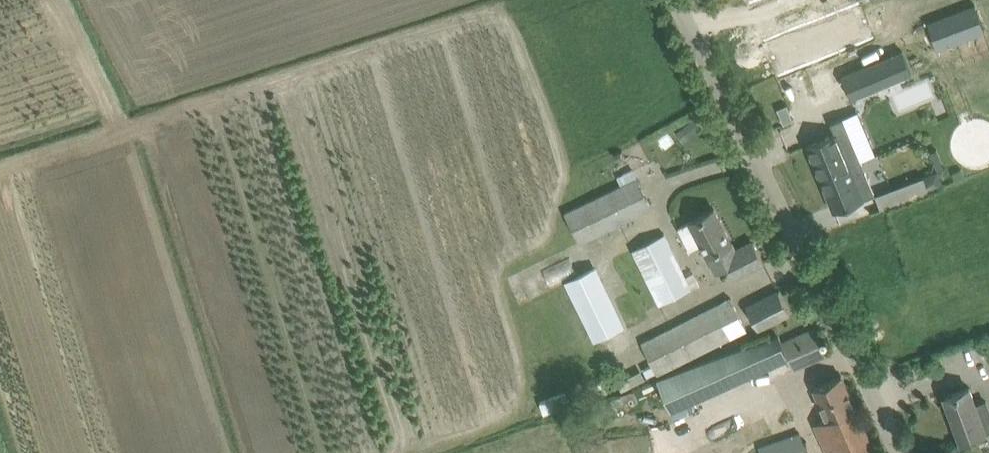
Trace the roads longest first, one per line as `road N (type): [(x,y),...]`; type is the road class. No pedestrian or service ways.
road 1 (unclassified): [(899,452),(676,0)]

